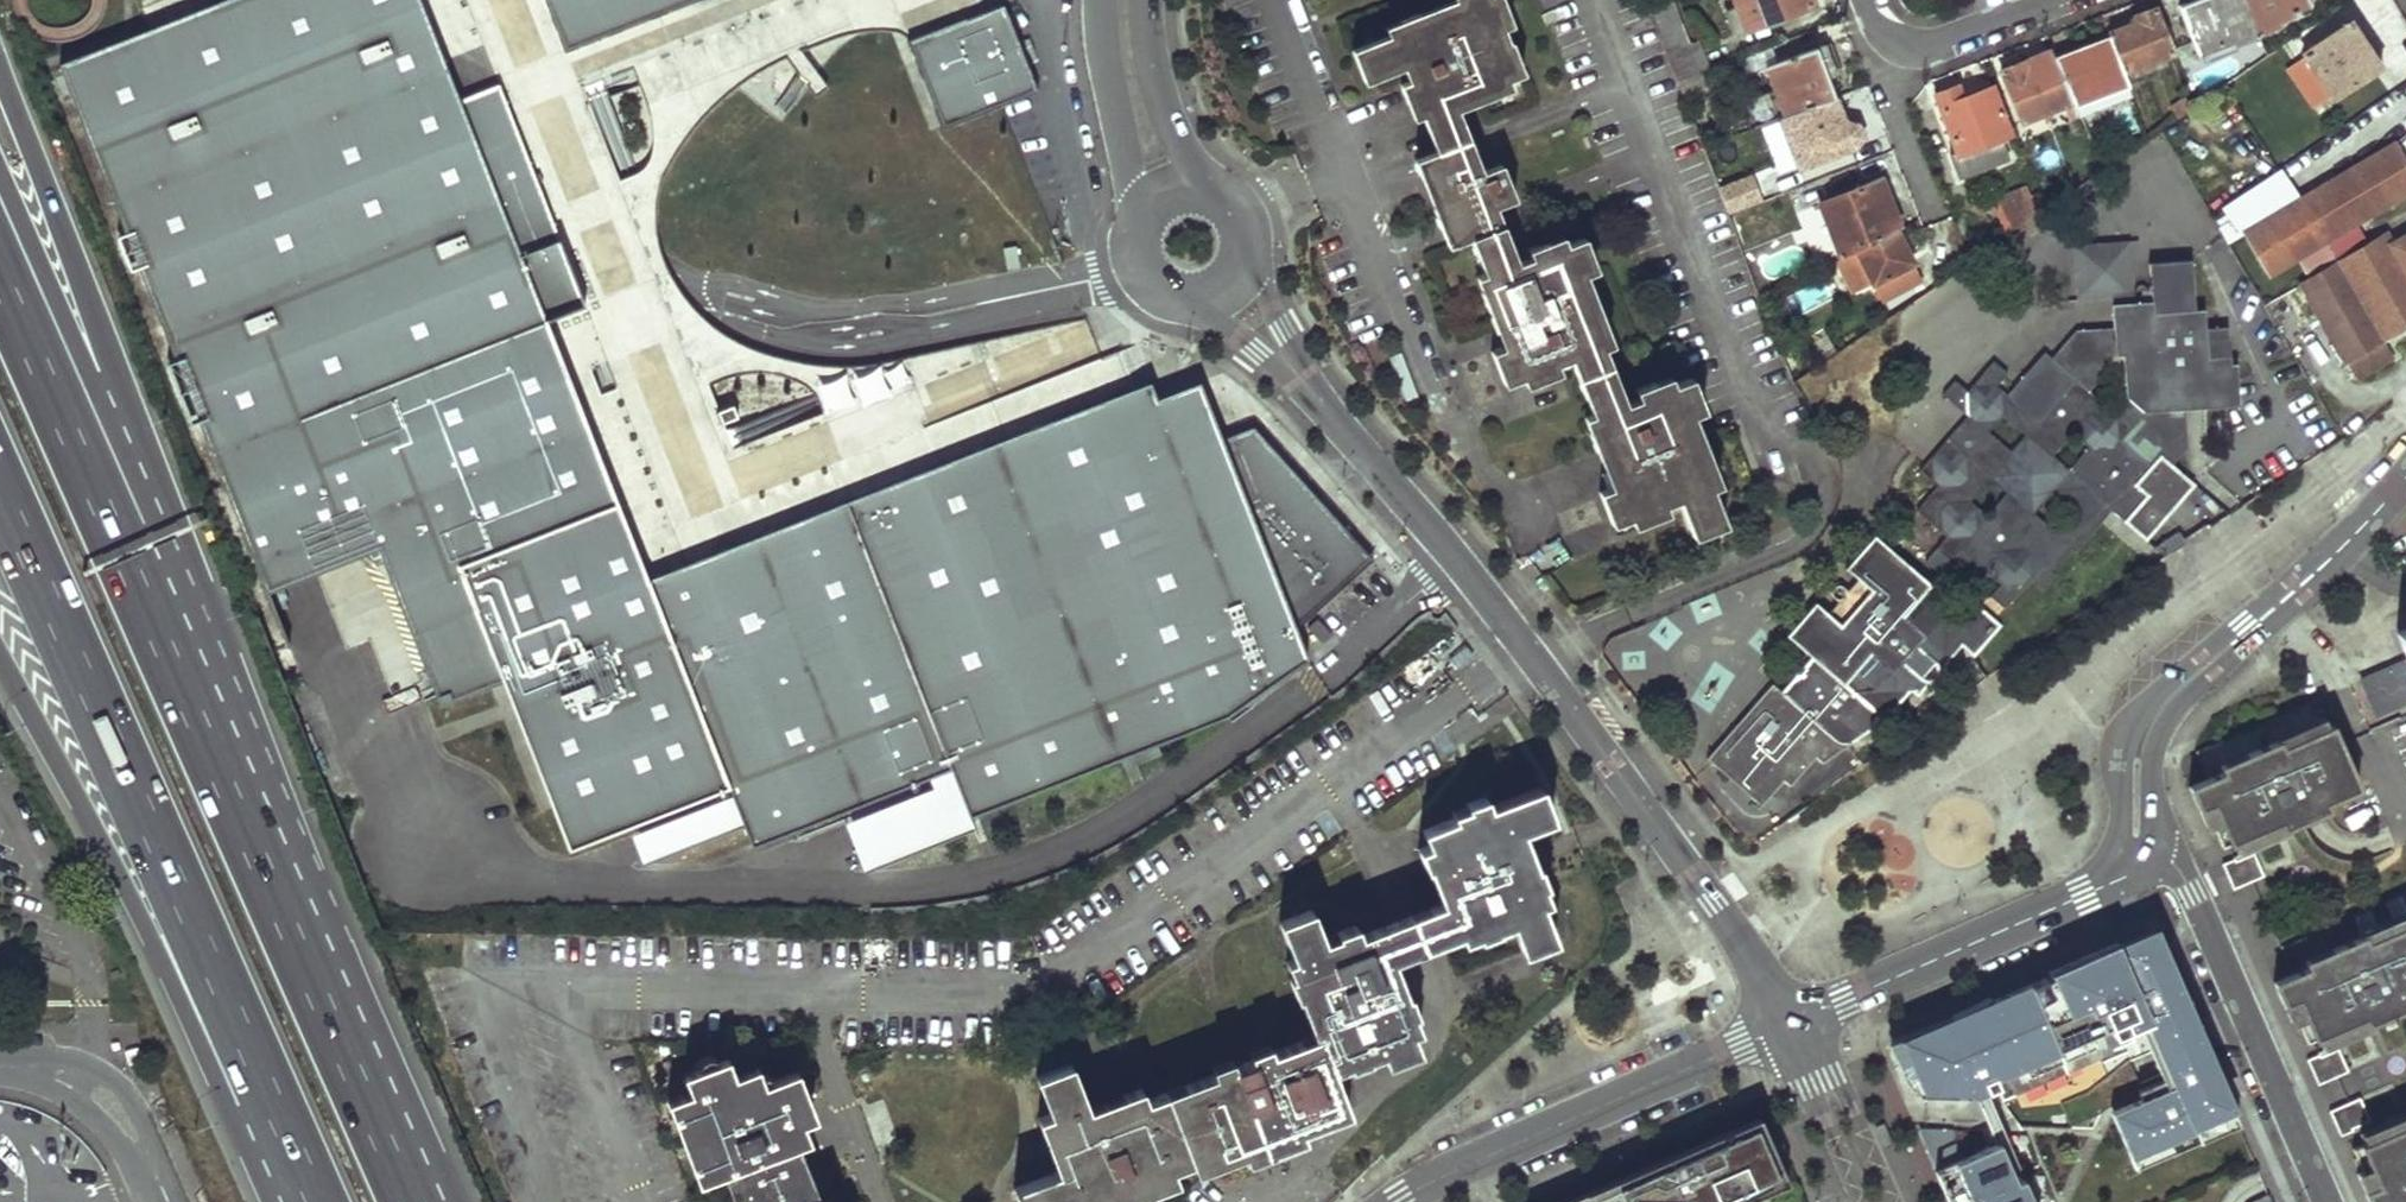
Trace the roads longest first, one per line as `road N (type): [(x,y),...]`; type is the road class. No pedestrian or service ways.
road 1 (unclassified): [(1794,1024),(1532,658),(1288,364)]
road 2 (motorway): [(0,489),(318,1201)]
road 3 (motorway): [(280,866),(0,261)]
road 4 (motorway): [(0,650),(142,910),(275,1201)]
road 5 (motorway): [(280,866),(91,350)]
road 6 (residential): [(2136,857),(2135,755),(2162,703),(2346,544),(2405,480)]
road 7 (residential): [(1397,1201),(1794,1024)]
road 8 (residential): [(2136,857),(2170,861),(2181,875),(2326,1201)]
road 9 (residential): [(1794,1024),(2084,895),(2136,857)]
road 10 (motorway): [(424,1201),(280,866)]
road 11 (motorway): [(91,350),(0,79)]
road 12 (residential): [(1342,174),(1444,416)]
road 13 (tertiary): [(0,1064),(77,1077),(113,1095),(167,1201)]
road 14 (unclassified): [(1100,0),(1139,227)]
road 15 (motorway): [(91,350),(0,158)]
road 16 (residential): [(1872,0),(1905,41),(1951,40),(2057,0)]
road 17 (unclassified): [(1201,188),(1154,72),(1146,0)]
road 18 (residential): [(1272,0),(1342,174)]
road 19 (residential): [(1893,1201),(1852,1110),(1823,1082)]
road 20 (residential): [(1823,1082),(1825,1121),(1864,1201)]
road 21 (unclassified): [(1288,364),(1249,249)]

